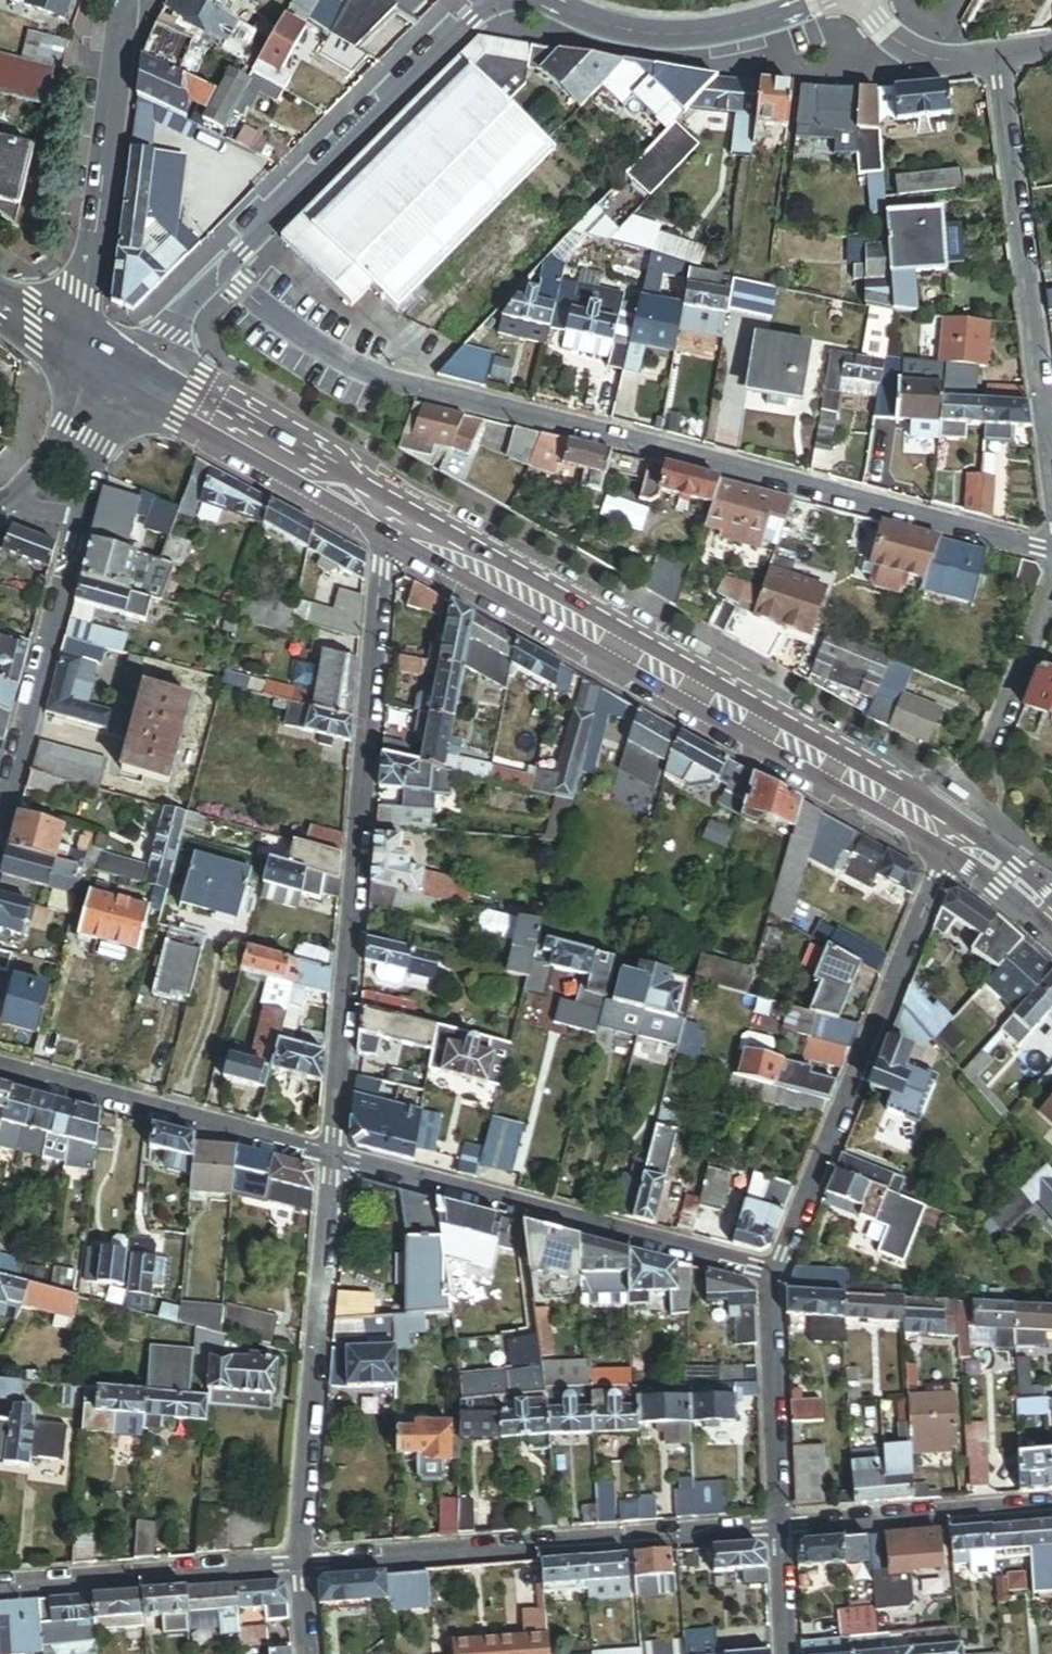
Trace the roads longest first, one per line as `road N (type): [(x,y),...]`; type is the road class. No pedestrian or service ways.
road 1 (residential): [(1051,552),(396,383),(306,341),(215,264)]
road 2 (residential): [(334,1158),(385,502)]
road 3 (tertiary): [(385,502),(953,834)]
road 4 (residential): [(953,834),(774,1278)]
road 5 (residential): [(304,1561),(781,1526)]
road 6 (residential): [(334,1158),(774,1278)]
road 7 (residential): [(997,60),(1051,466)]
road 8 (residential): [(304,1561),(334,1158)]
road 9 (residential): [(131,0),(88,292),(109,369)]
road 10 (residential): [(215,264),(476,0)]
road 11 (residential): [(0,1068),(334,1158)]
road 12 (residential): [(0,826),(80,513)]
road 13 (tertiary): [(109,369),(385,502)]
road 14 (residential): [(0,1584),(304,1561)]
road 15 (residential): [(820,0),(713,34),(621,31),(536,4)]
road 16 (residential): [(781,1526),(1051,1505)]
road 17 (residential): [(774,1278),(781,1526)]
road 18 (residential): [(109,369),(71,427),(1,503)]
road 19 (residential): [(997,60),(923,59),(886,35),(867,0)]
road 20 (residential): [(1051,602),(992,747)]
road 21 (residential): [(109,369),(162,325),(215,264)]
road 22 (residential): [(80,513),(109,369)]
road 23 (tertiary): [(0,296),(109,369)]
road 24 (residential): [(781,1526),(791,1653)]

